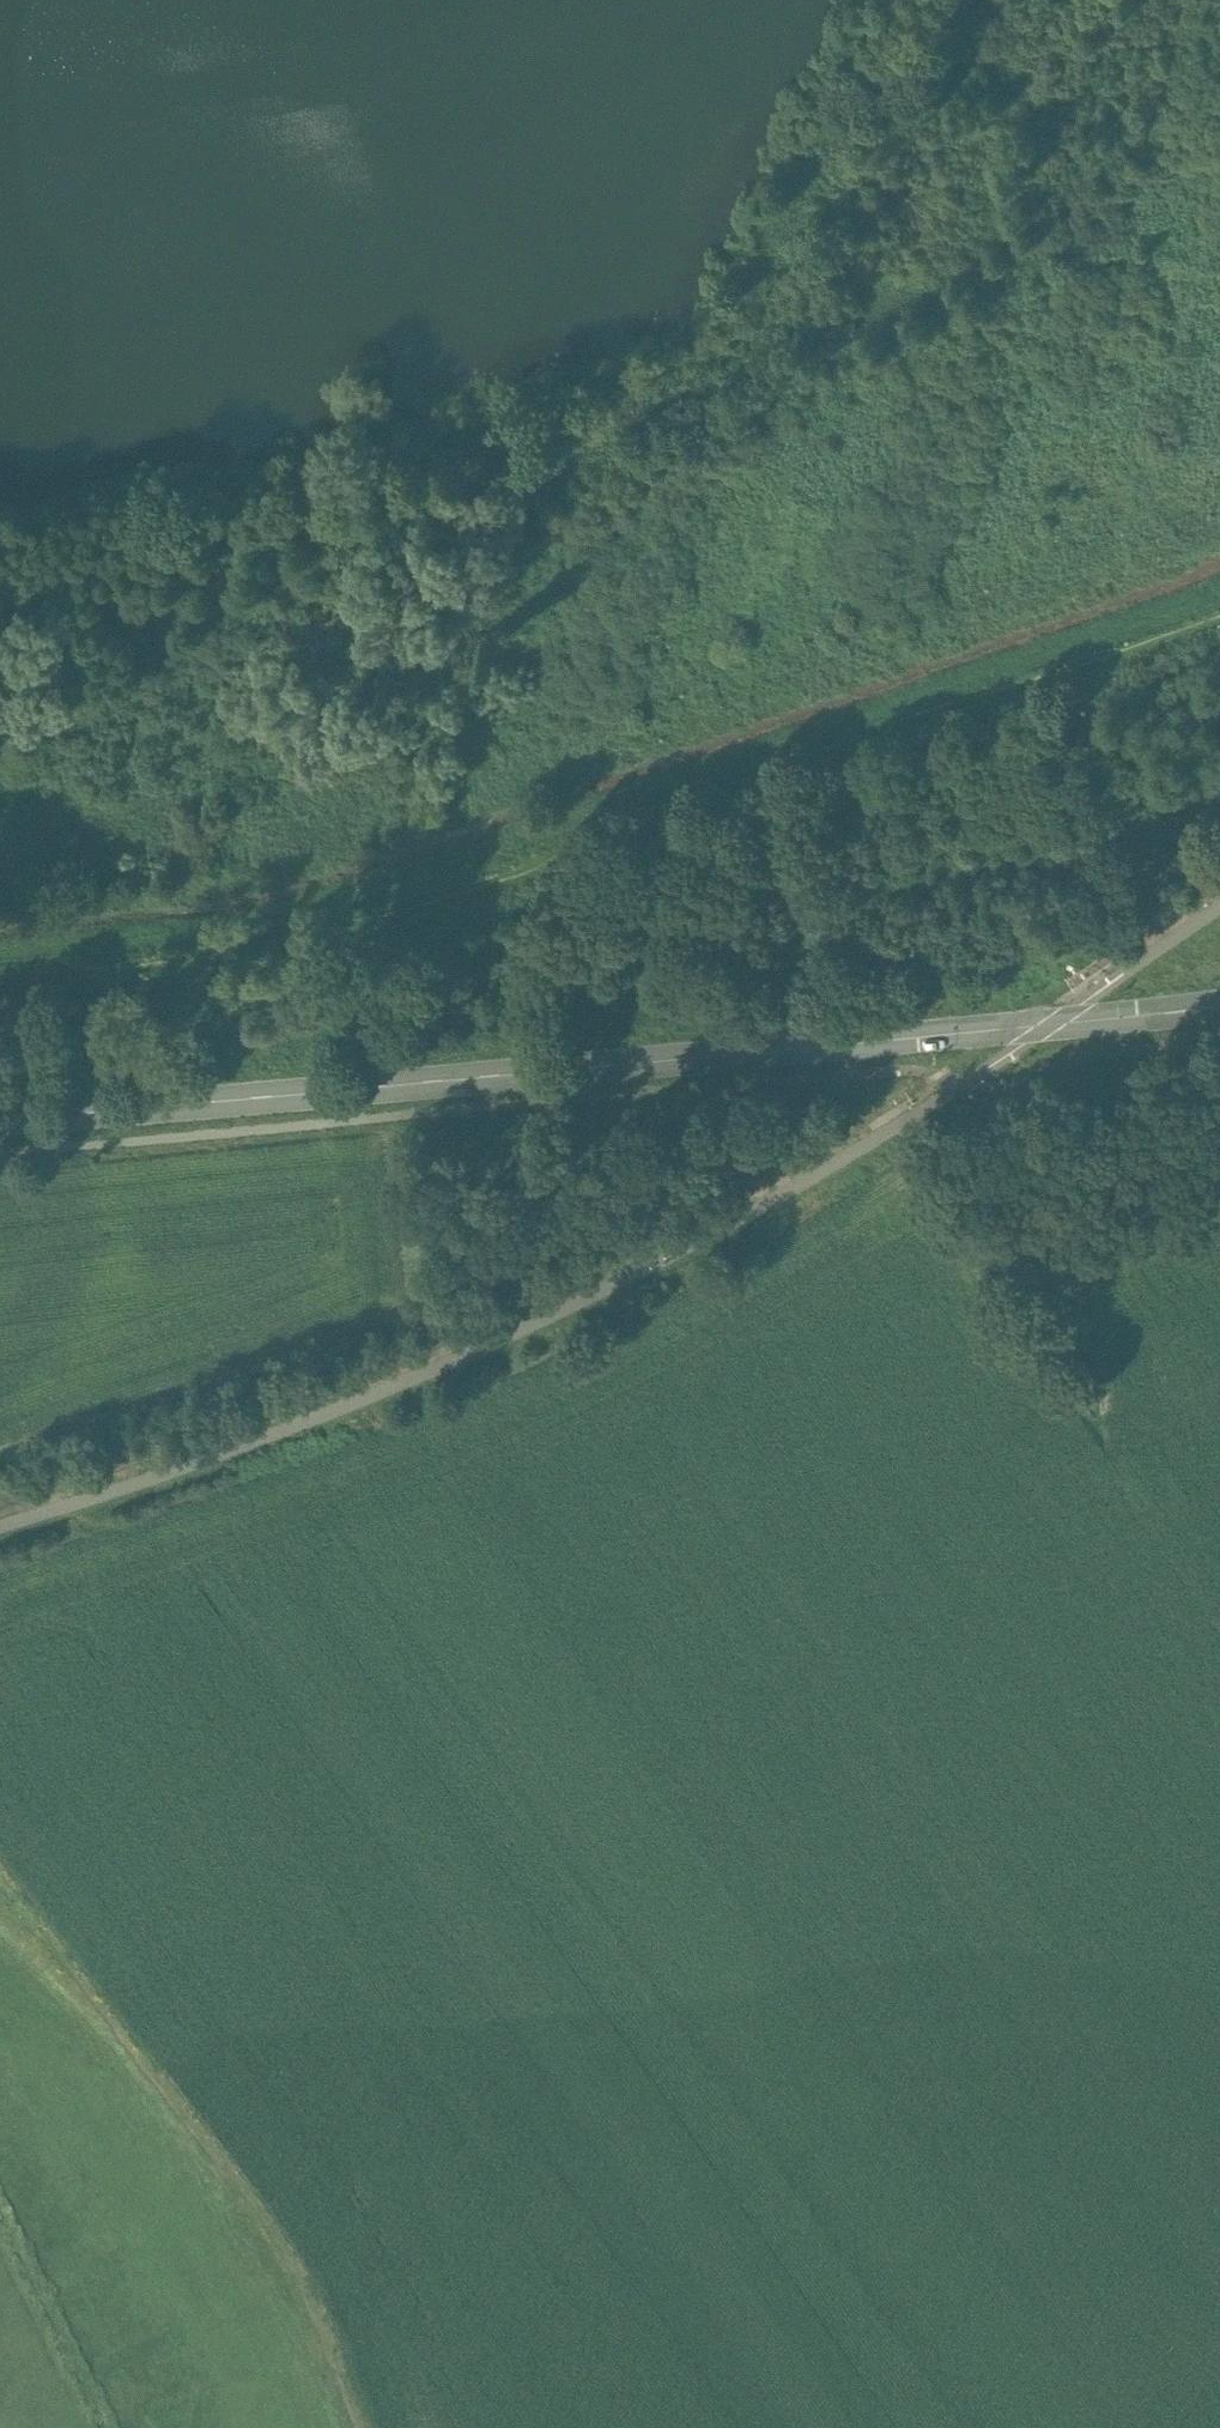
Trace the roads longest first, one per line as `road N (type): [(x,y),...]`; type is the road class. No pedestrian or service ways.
road 1 (track): [(1219,619),(599,834),(537,871),(399,912),(224,958),(0,977)]
road 2 (primary): [(1219,1010),(248,1098)]
road 3 (primary): [(248,1098),(0,1120)]
road 4 (track): [(119,970),(63,1114),(59,1144)]

